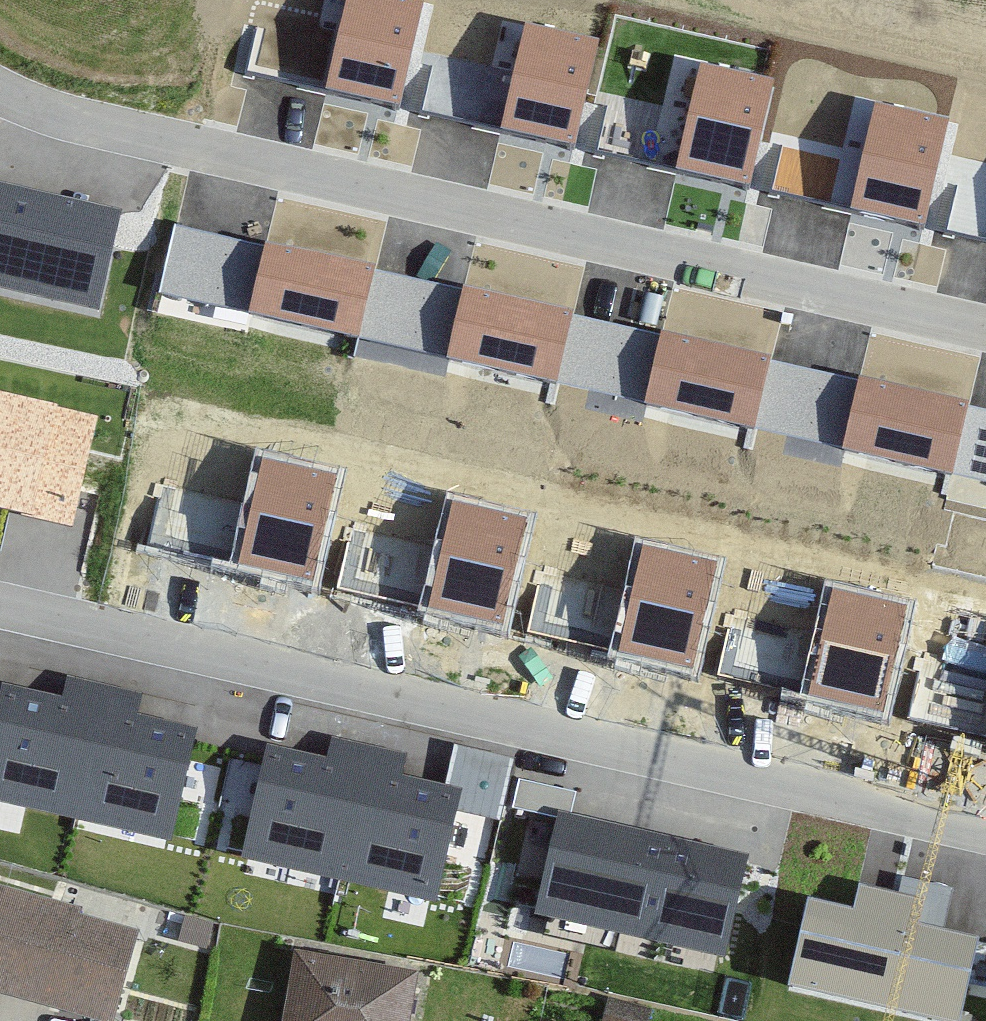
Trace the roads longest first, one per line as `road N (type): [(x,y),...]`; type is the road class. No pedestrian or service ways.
road 1 (residential): [(0,95),(17,107),(985,331)]
road 2 (residential): [(985,827),(0,603)]

